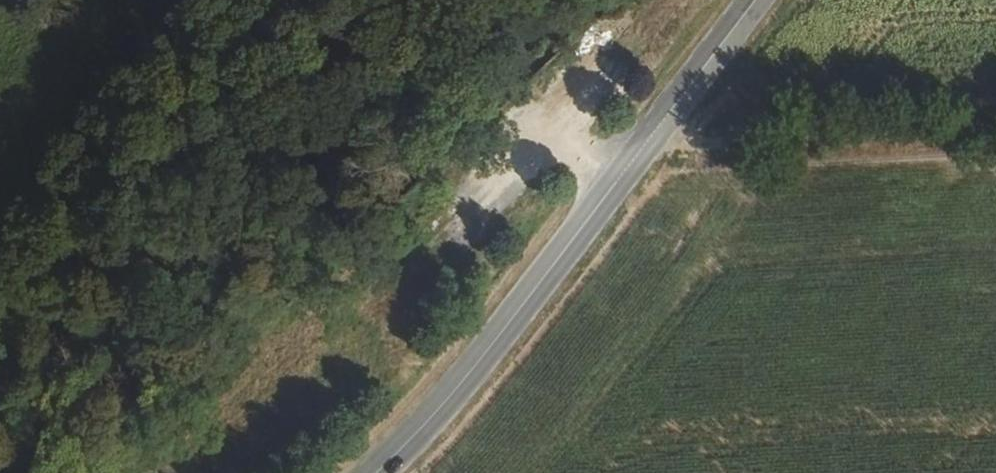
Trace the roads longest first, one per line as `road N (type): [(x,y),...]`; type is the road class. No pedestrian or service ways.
road 1 (primary): [(381,472),(453,398),(759,0)]
road 2 (track): [(650,146),(995,127)]
road 3 (track): [(402,0),(538,135),(613,193)]

